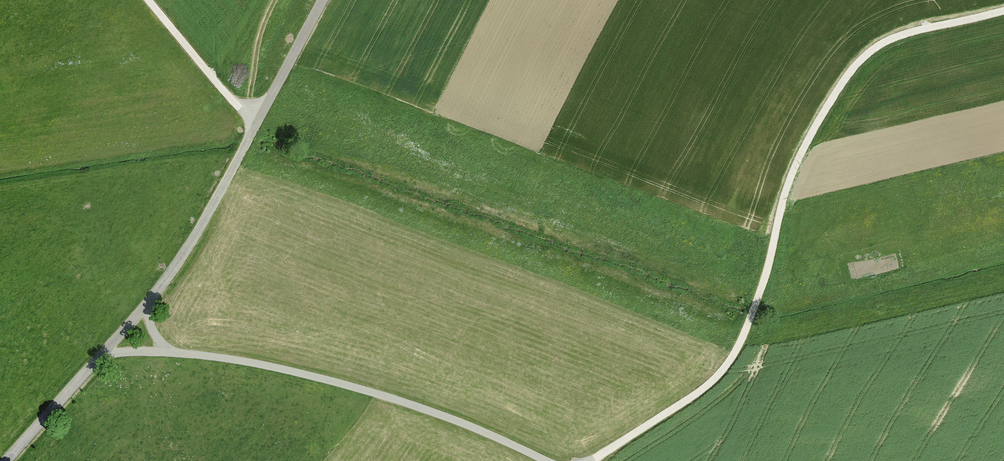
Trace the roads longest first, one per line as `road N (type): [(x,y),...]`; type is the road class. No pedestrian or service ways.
road 1 (track): [(590,460),(682,406),(726,368),(764,281),(792,176),(855,68),(891,40),(1003,13)]
road 2 (track): [(104,353),(170,352),(270,367),(394,400),(544,460)]
road 3 (tertiary): [(7,460),(179,263),(255,129)]
road 4 (track): [(255,129),(149,0)]
road 5 (unclassified): [(255,129),(324,0)]
road 6 (track): [(255,129),(258,45),(276,0)]

